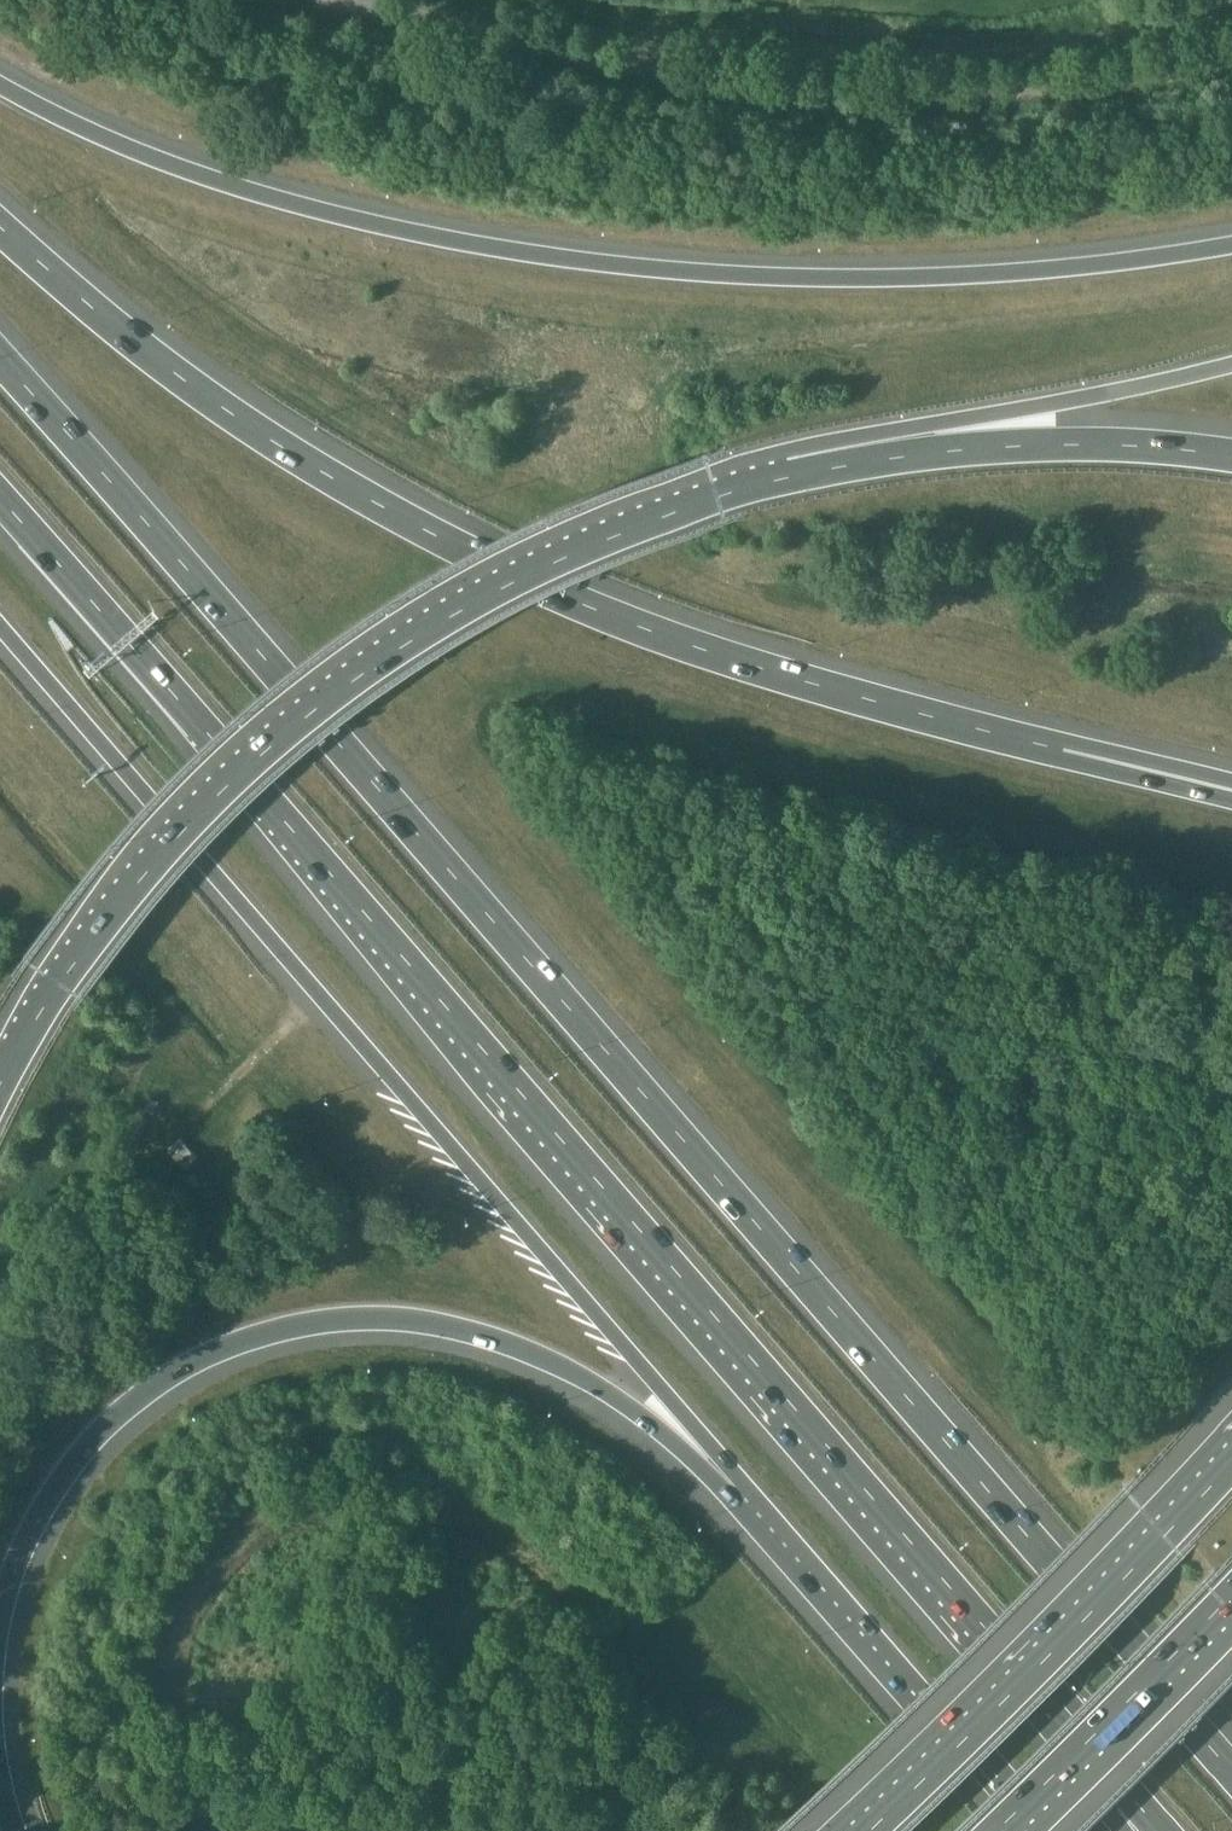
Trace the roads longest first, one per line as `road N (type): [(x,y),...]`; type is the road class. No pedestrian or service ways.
road 1 (motorway): [(1231,1772),(0,360)]
road 2 (motorway): [(0,513),(213,748),(1094,1776)]
road 3 (motorway): [(1231,459),(1066,444),(884,457),(664,511),(557,554),(354,673),(215,790),(102,922),(0,1084)]
road 4 (motorway): [(1231,245),(1002,274),(832,280),(646,267),(476,243),(287,201),(146,158),(0,84)]
road 5 (motorway): [(1064,749),(644,630),(453,541),(222,401),(0,211)]
road 6 (motorway): [(0,624),(738,1487)]
road 7 (motorway): [(0,1644),(22,1564),(53,1500),(98,1443),(145,1397),(208,1360),(332,1321),(390,1320),(534,1351),(607,1389),(738,1487)]
road 8 (unclassified): [(326,0),(469,40),(700,76),(868,87),(1013,83),(1231,48)]
road 9 (motorway): [(1231,1462),(866,1830)]
road 10 (motorway): [(738,1487),(1037,1830)]
road 11 (motorway): [(994,1830),(1231,1595)]
road 12 (motorway): [(1231,801),(1064,749)]
road 13 (motorway): [(1231,780),(1064,749)]

